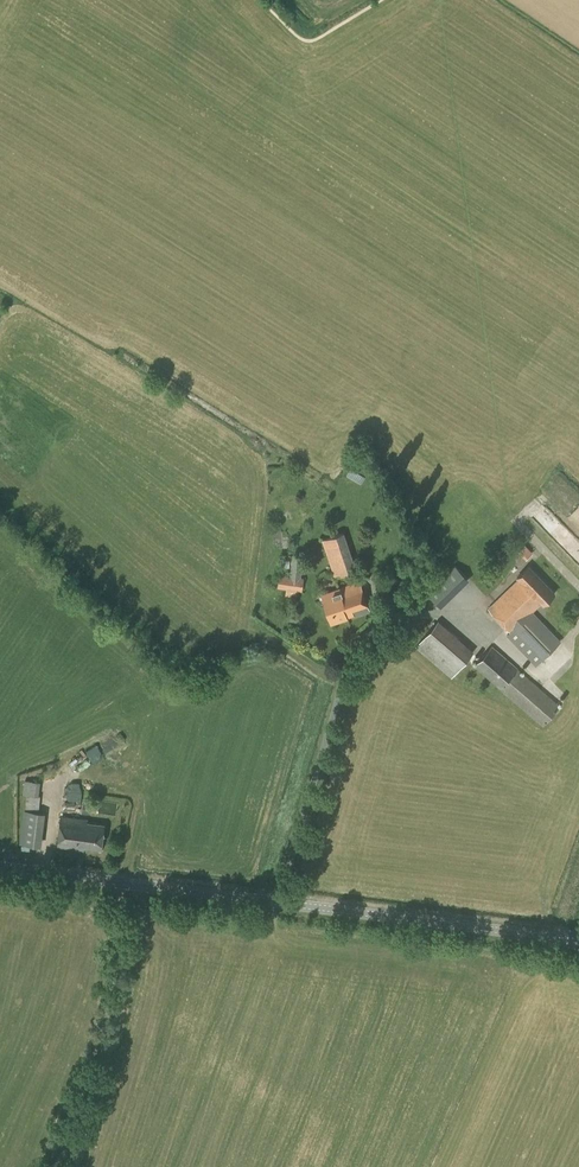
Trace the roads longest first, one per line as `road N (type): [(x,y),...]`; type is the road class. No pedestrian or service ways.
road 1 (tertiary): [(578,953),(274,909)]
road 2 (unclassified): [(53,1166),(111,990),(113,887)]
road 3 (unclassified): [(274,909),(341,686)]
road 4 (tertiary): [(274,909),(113,887)]

